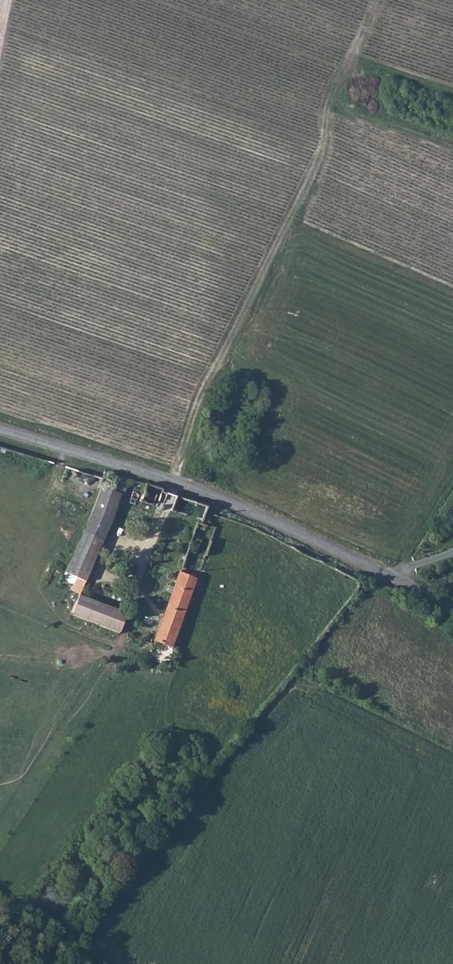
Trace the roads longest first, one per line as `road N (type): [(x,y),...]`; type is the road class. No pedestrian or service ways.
road 1 (unclassified): [(0,430),(224,498),(452,611)]

